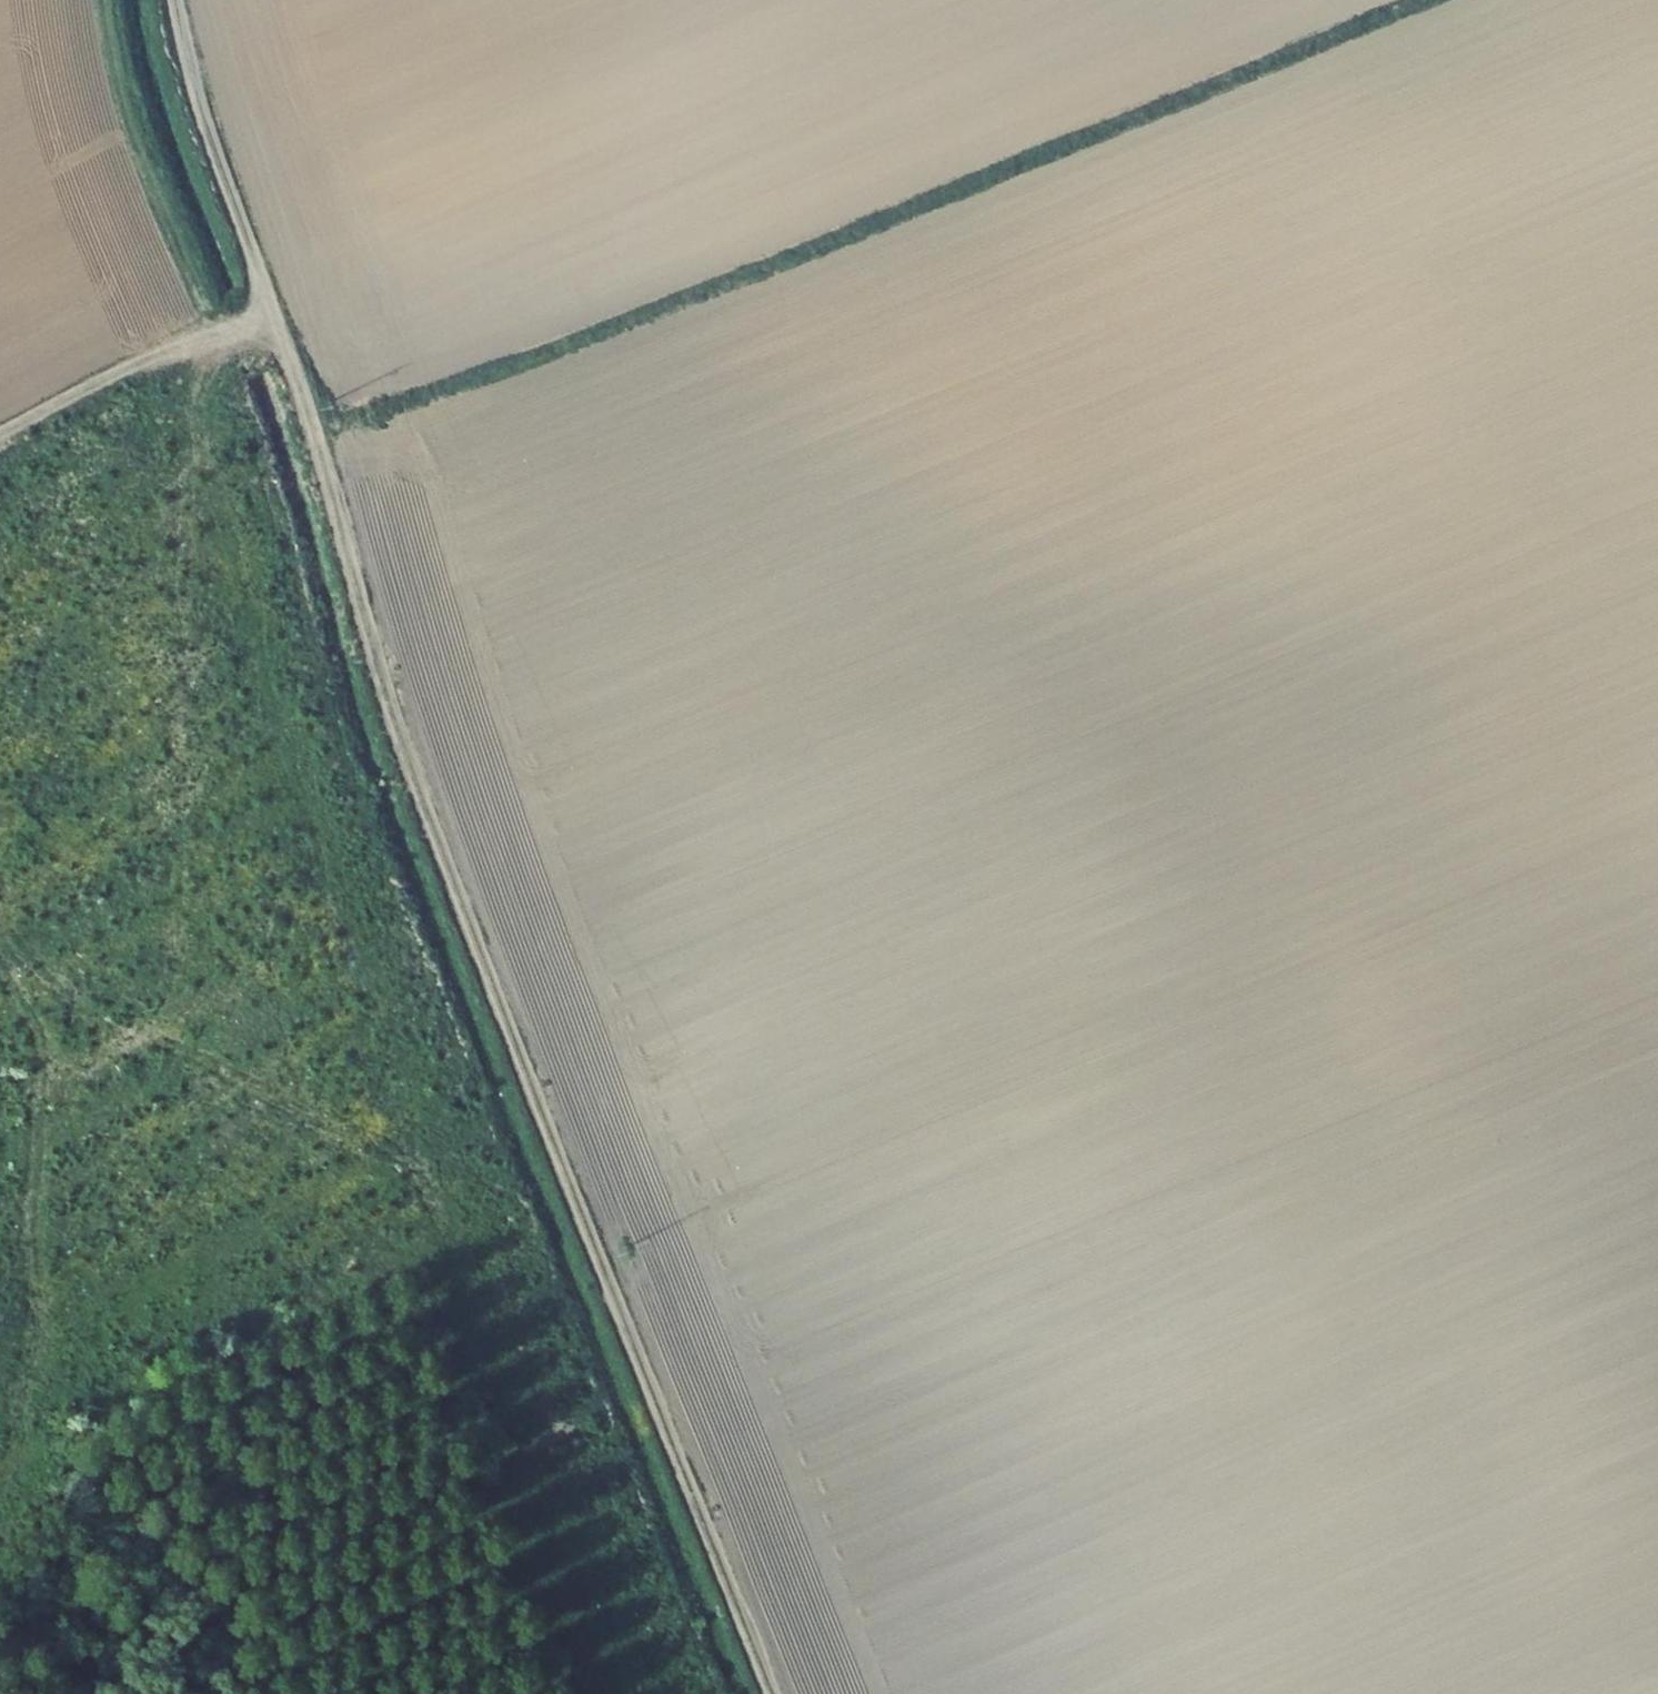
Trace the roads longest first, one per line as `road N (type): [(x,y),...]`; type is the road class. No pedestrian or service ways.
road 1 (track): [(274,314),(405,741),(478,943),(778,1693)]
road 2 (track): [(274,314),(197,97),(175,0)]
road 3 (track): [(0,442),(200,340),(274,314)]

